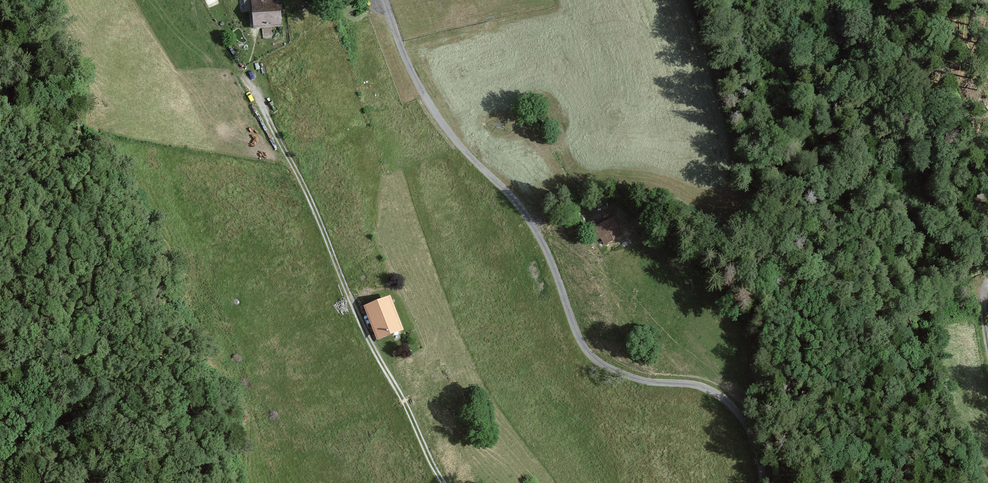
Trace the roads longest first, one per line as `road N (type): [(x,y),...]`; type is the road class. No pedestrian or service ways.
road 1 (residential): [(385,0),(434,110),(542,241),(582,343),(628,377),(699,386),(724,399),(756,441),(763,482)]
road 2 (track): [(444,482),(355,313),(249,74)]
road 3 (unclassified): [(987,260),(969,142),(922,0)]

